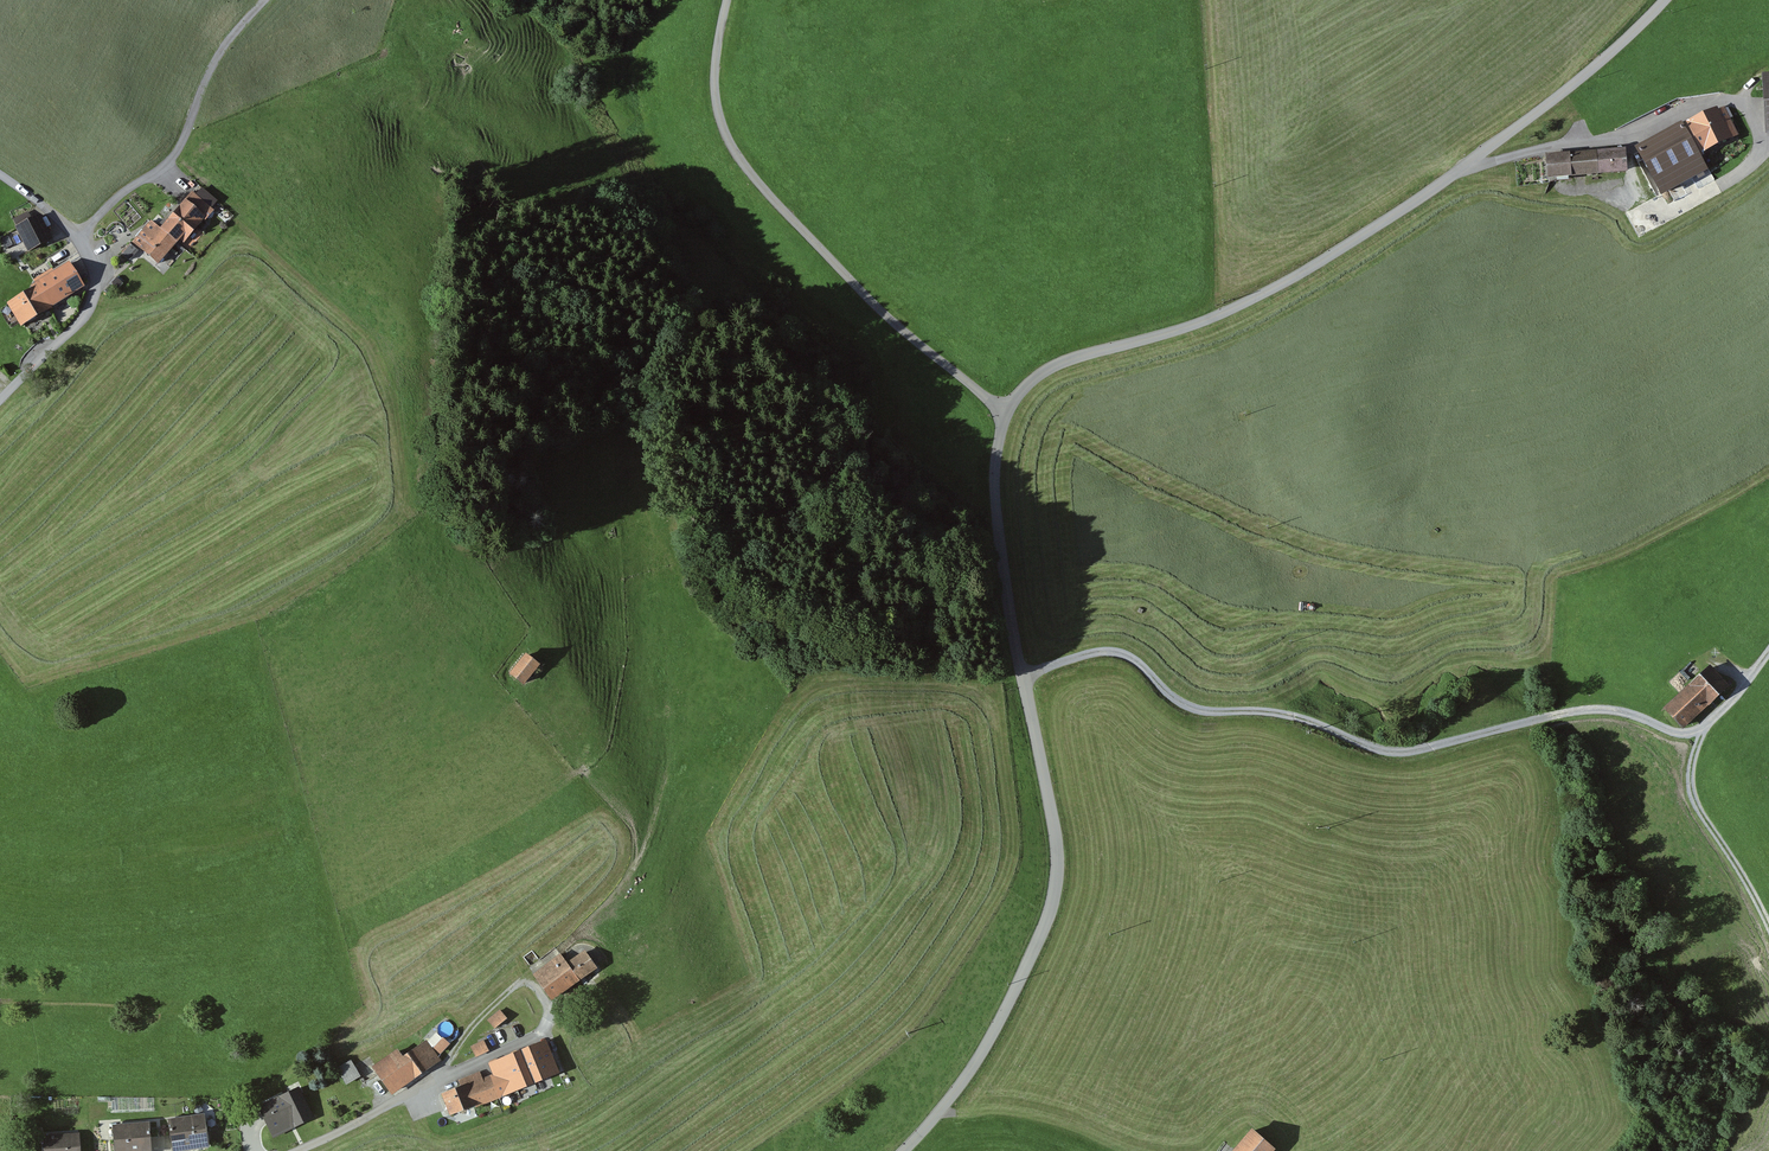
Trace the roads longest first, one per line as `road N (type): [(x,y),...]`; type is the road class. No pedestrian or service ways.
road 1 (track): [(1023,676),(1094,652),(1126,654),(1192,708),(1307,719),(1376,750),(1416,750),(1582,710),(1619,711),(1693,732),(1768,652)]
road 2 (unclassified): [(1003,412),(1038,373),(1227,314),(1356,243),(1528,122),(1665,0)]
road 3 (unclassified): [(904,1150),(969,1075),(1004,1014),(1048,921),(1058,873),(993,502),(1003,412)]
road 4 (unclassified): [(1003,412),(897,326),(749,171),(720,119),(716,67),(728,0)]
road 5 (unclassified): [(78,238),(174,156),(202,90),(265,0)]
road 6 (track): [(1750,90),(1631,140),(1559,145),(1465,167)]
road 7 (track): [(1706,725),(1692,761),(1693,800),(1768,928)]
road 8 (residential): [(0,402),(88,310),(99,270),(78,238)]
road 9 (residential): [(299,1150),(439,1083)]

